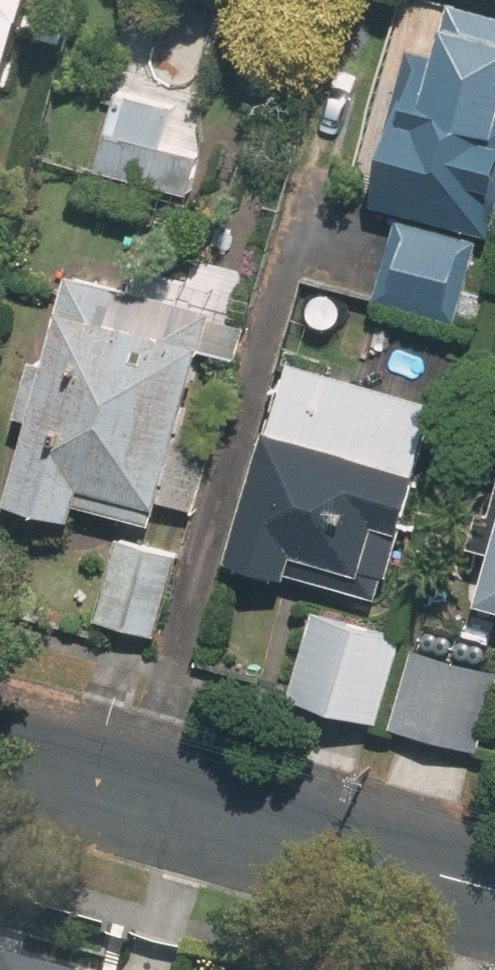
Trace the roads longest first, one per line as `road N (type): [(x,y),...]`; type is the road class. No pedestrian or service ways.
road 1 (residential): [(0,746),(494,888)]

